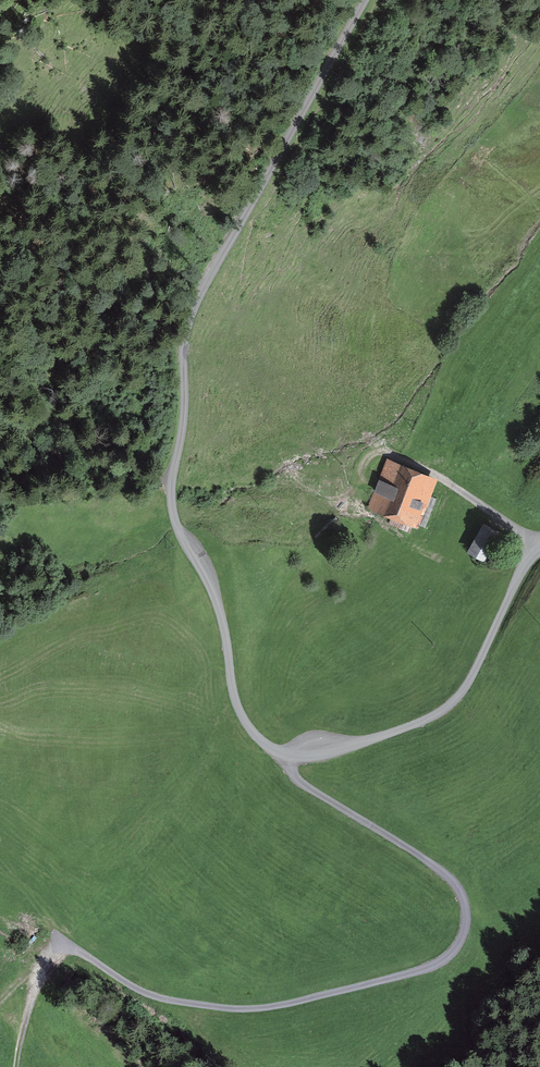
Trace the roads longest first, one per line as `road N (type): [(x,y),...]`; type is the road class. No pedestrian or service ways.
road 1 (track): [(365,0),(199,296),(184,347),(172,509),(216,602),(244,720),(286,755)]
road 2 (track): [(286,755),(308,787),(451,880),(467,912),(448,956),(421,970),(245,1009),(150,995),(56,945)]
road 3 (track): [(286,755),(338,750),(446,708),(468,684),(523,568),(539,549)]
road 4 (track): [(412,463),(539,541)]
road 5 (track): [(56,945),(30,1005),(16,1066)]

